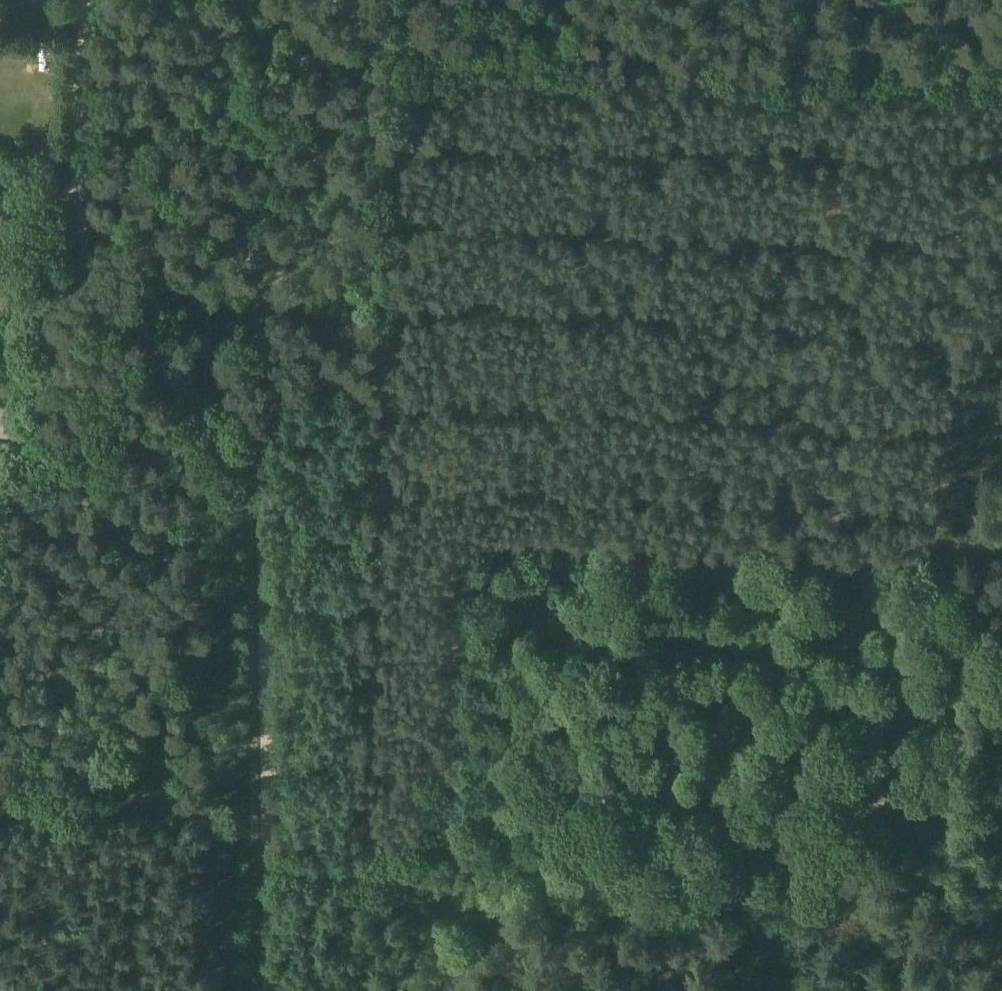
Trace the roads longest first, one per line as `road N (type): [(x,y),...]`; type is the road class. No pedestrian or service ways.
road 1 (track): [(82,0),(64,206),(108,294),(182,383),(238,424),(254,546),(258,844)]
road 2 (track): [(1001,555),(465,522),(441,783),(401,850)]
road 3 (track): [(1001,880),(258,844)]
road 4 (track): [(862,0),(871,74),(362,49),(386,30),(386,0)]
road 5 (track): [(336,61),(348,87),(336,210),(265,285),(238,424)]
road 6 (track): [(362,49),(336,61),(234,0)]
road 7 (track): [(258,844),(260,990)]
road 8 (track): [(871,74),(1001,77)]
road 9 (track): [(743,866),(739,990)]

